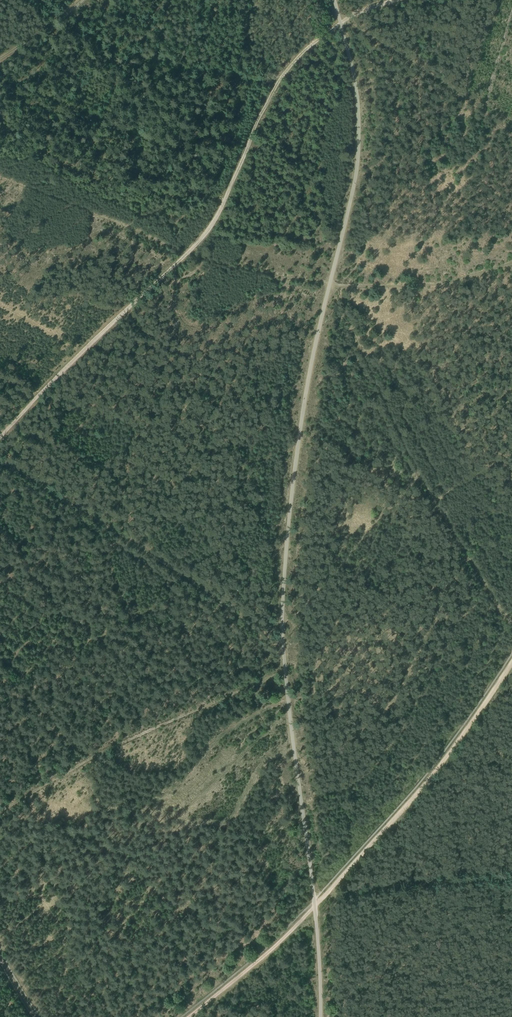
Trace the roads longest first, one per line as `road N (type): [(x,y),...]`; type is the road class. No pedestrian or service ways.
road 1 (track): [(0,438),(196,246),(221,212),(281,82)]
road 2 (track): [(283,648),(0,460)]
road 3 (track): [(315,906),(406,807),(511,665)]
road 4 (track): [(332,284),(419,475)]
road 5 (track): [(511,263),(414,286),(332,284)]
road 6 (track): [(315,906),(189,1016)]
road 7 (track): [(332,284),(188,253)]

